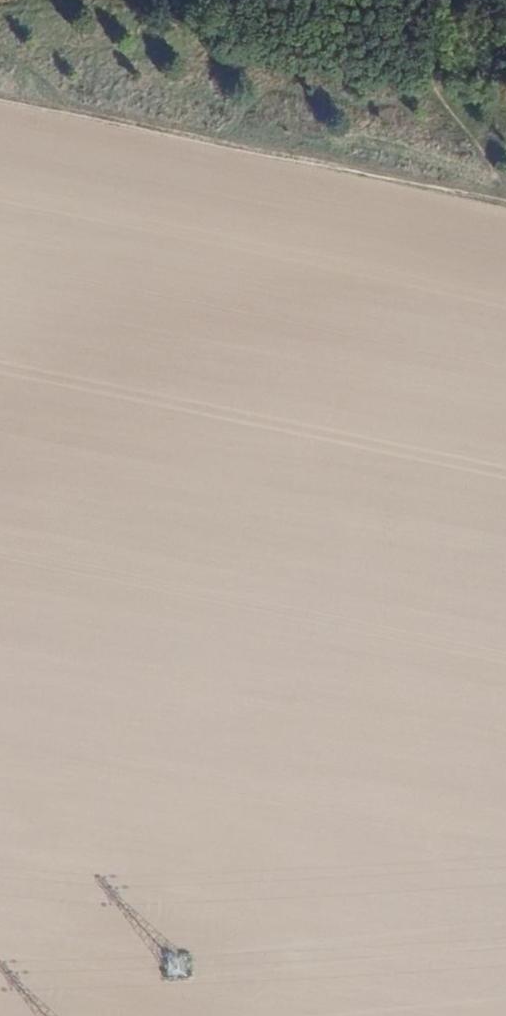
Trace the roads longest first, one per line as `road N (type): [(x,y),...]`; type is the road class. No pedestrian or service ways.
road 1 (track): [(505,207),(0,97)]

